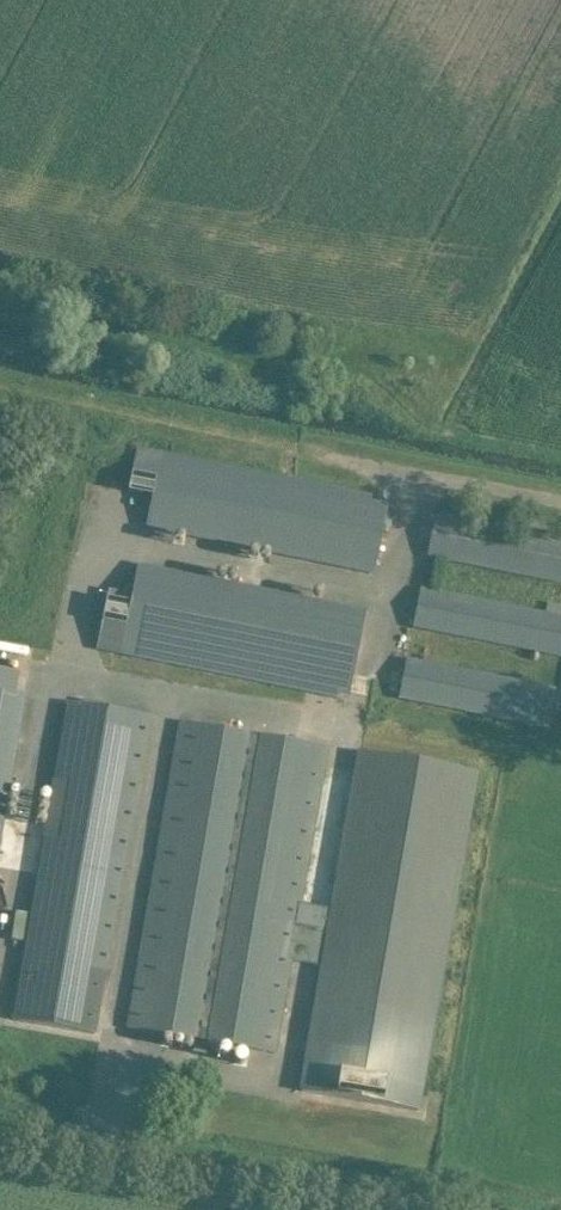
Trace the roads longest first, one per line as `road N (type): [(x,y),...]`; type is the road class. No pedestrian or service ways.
road 1 (unclassified): [(410,1209),(0,1144)]
road 2 (unclassified): [(560,511),(411,484)]

